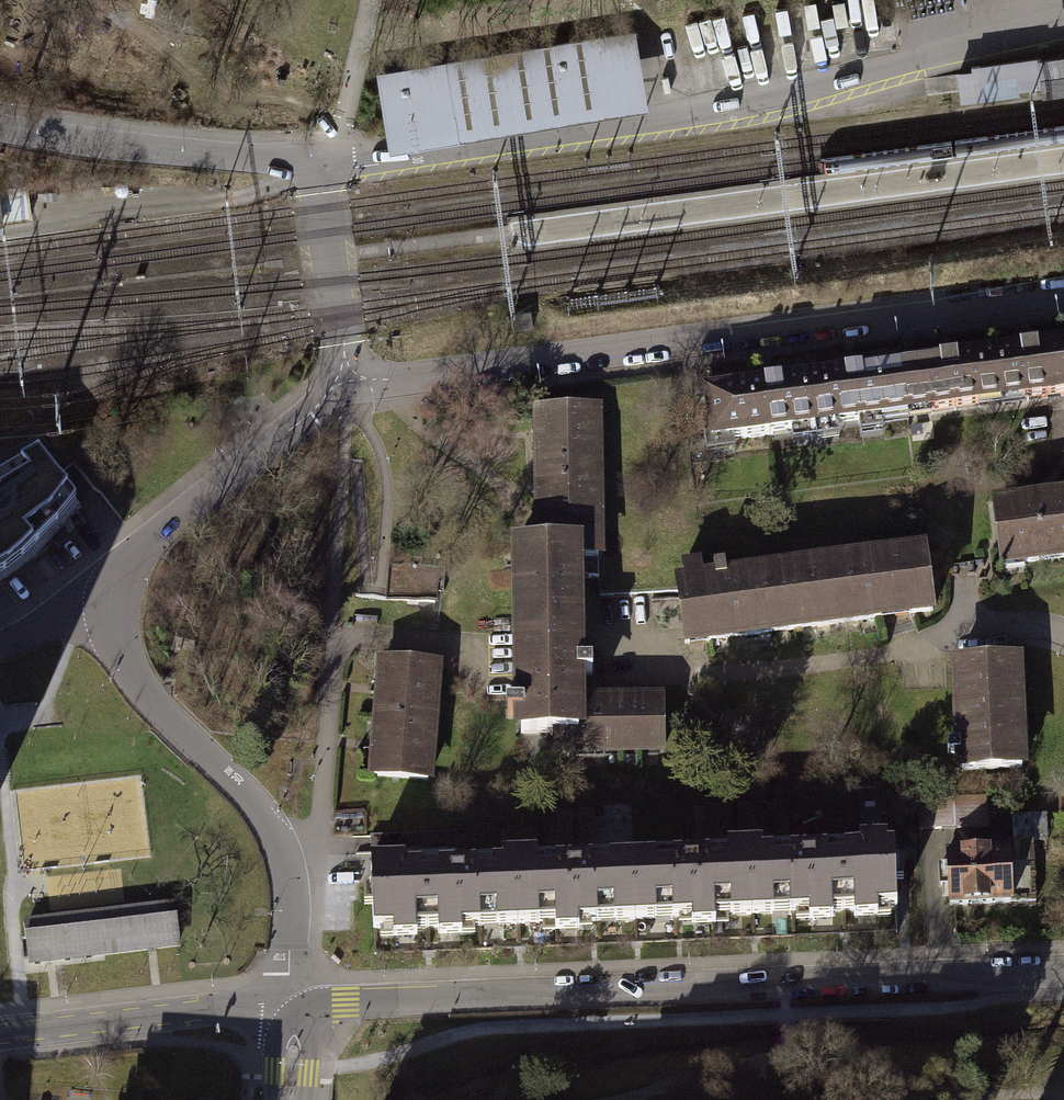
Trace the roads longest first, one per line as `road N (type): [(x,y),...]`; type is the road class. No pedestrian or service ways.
road 1 (residential): [(1063,973),(785,979),(685,993),(291,1008)]
road 2 (residential): [(291,1008),(288,875),(280,851),(250,798),(137,692),(112,654),(103,622),(111,576),(233,472)]
road 3 (unclassified): [(1063,16),(732,106),(490,143)]
road 4 (residential): [(1063,294),(496,367)]
road 5 (residential): [(291,1008),(0,1034)]
road 6 (residential): [(263,160),(0,130)]
road 7 (unknown): [(490,143),(316,166)]
road 8 (unknown): [(496,367),(346,381)]
road 9 (unknown): [(233,472),(346,381)]

